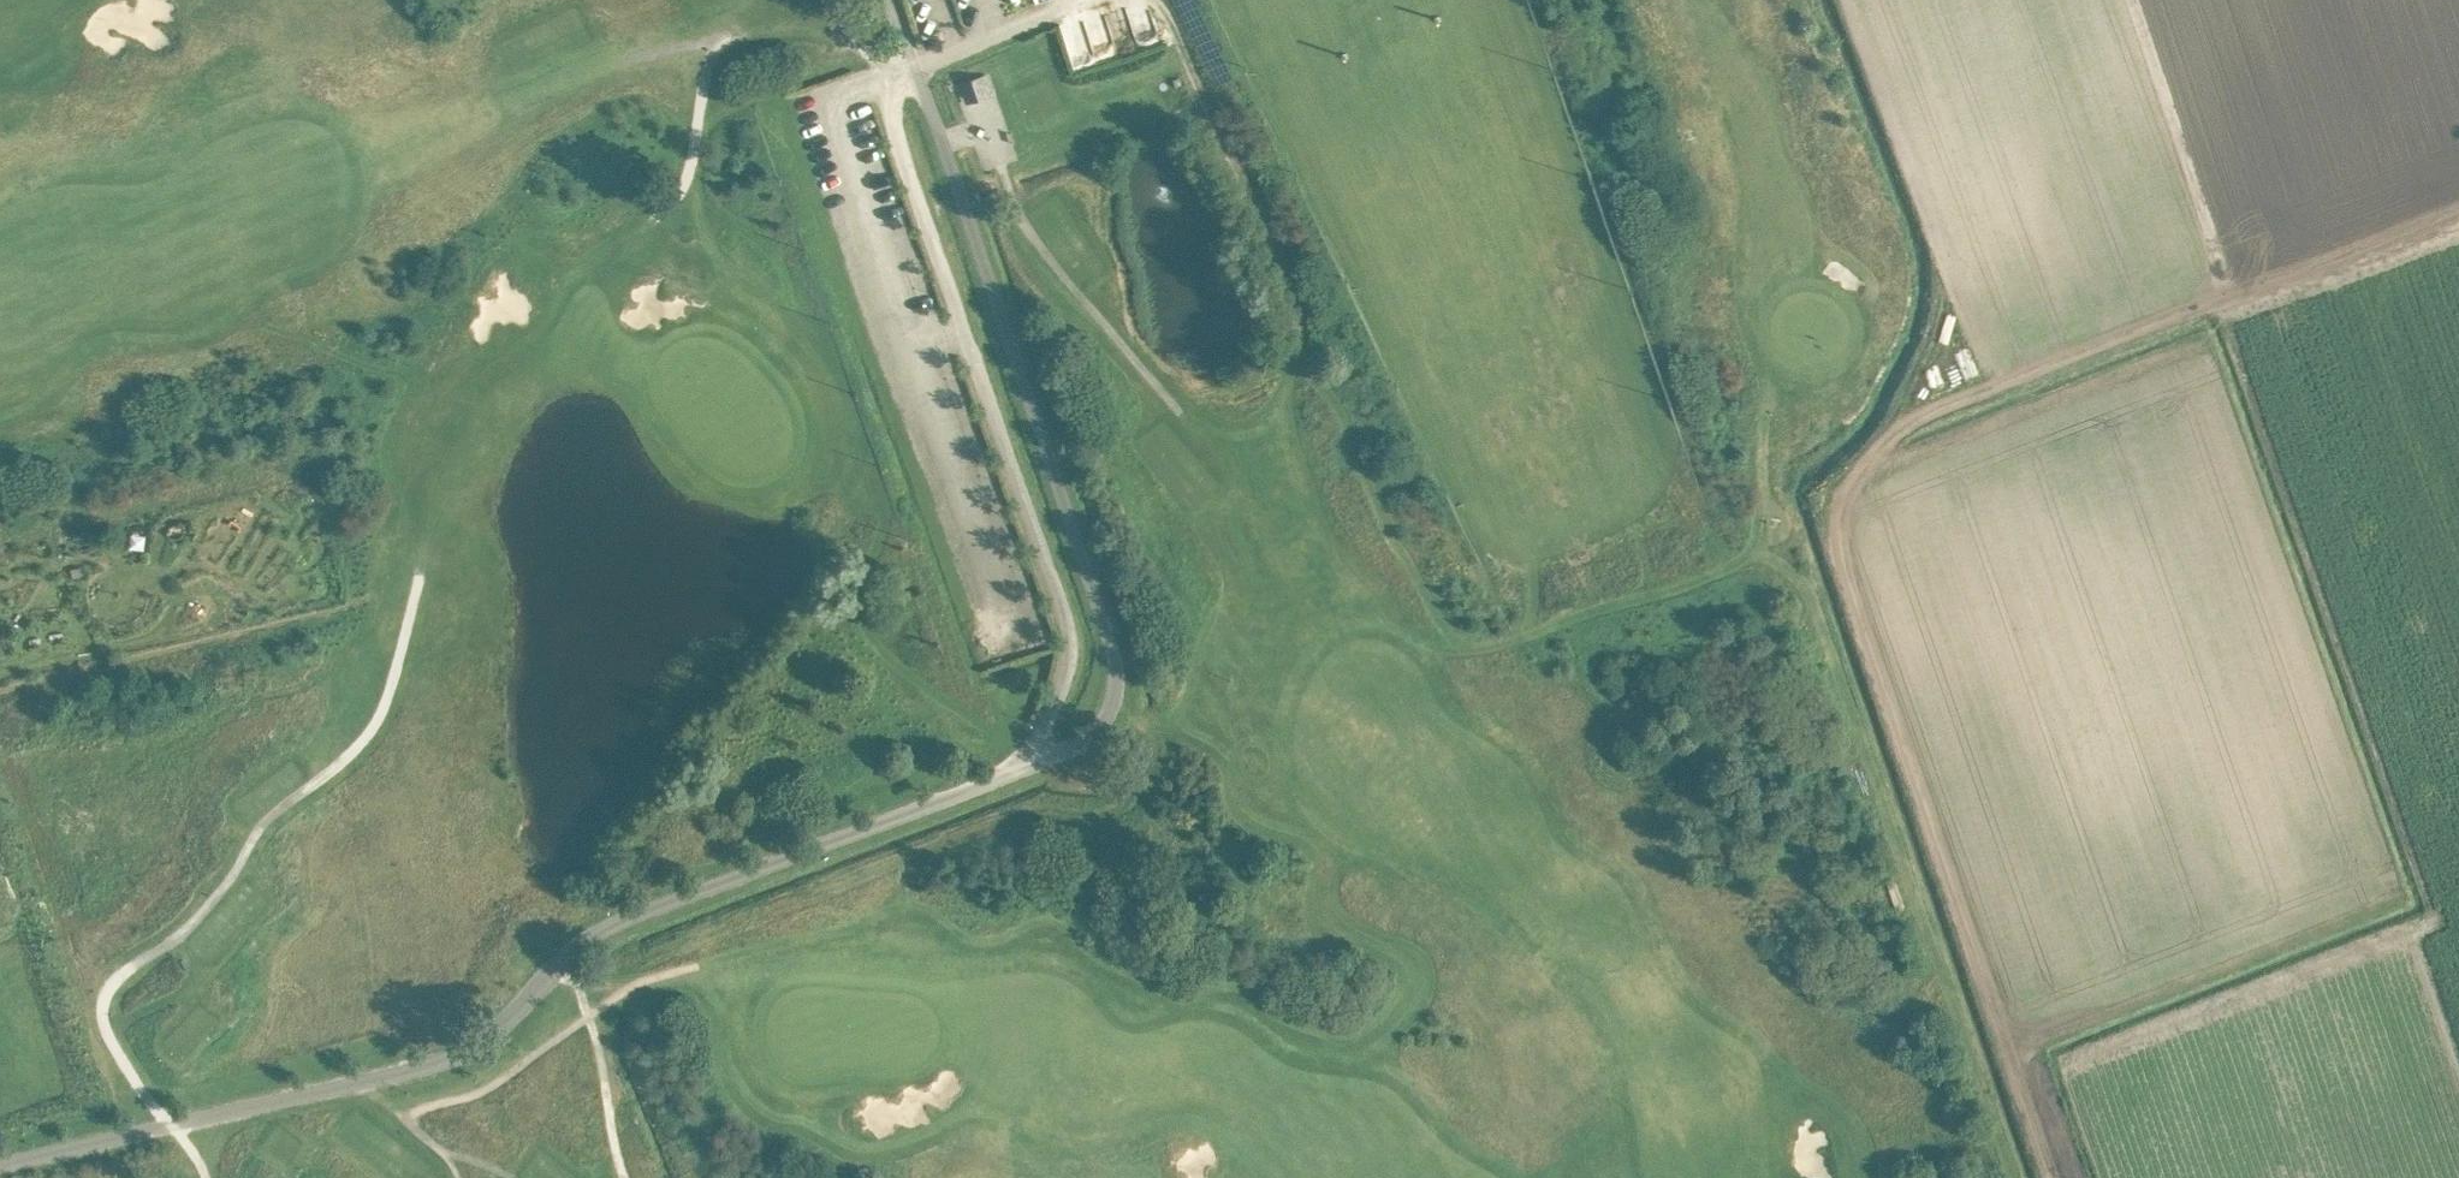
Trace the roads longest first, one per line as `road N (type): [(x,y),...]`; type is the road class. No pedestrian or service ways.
road 1 (unclassified): [(0,1165),(431,1065),(490,1035),(575,949),(615,922),(1055,756),(1097,729),(1114,689),(1111,646),(892,0)]

